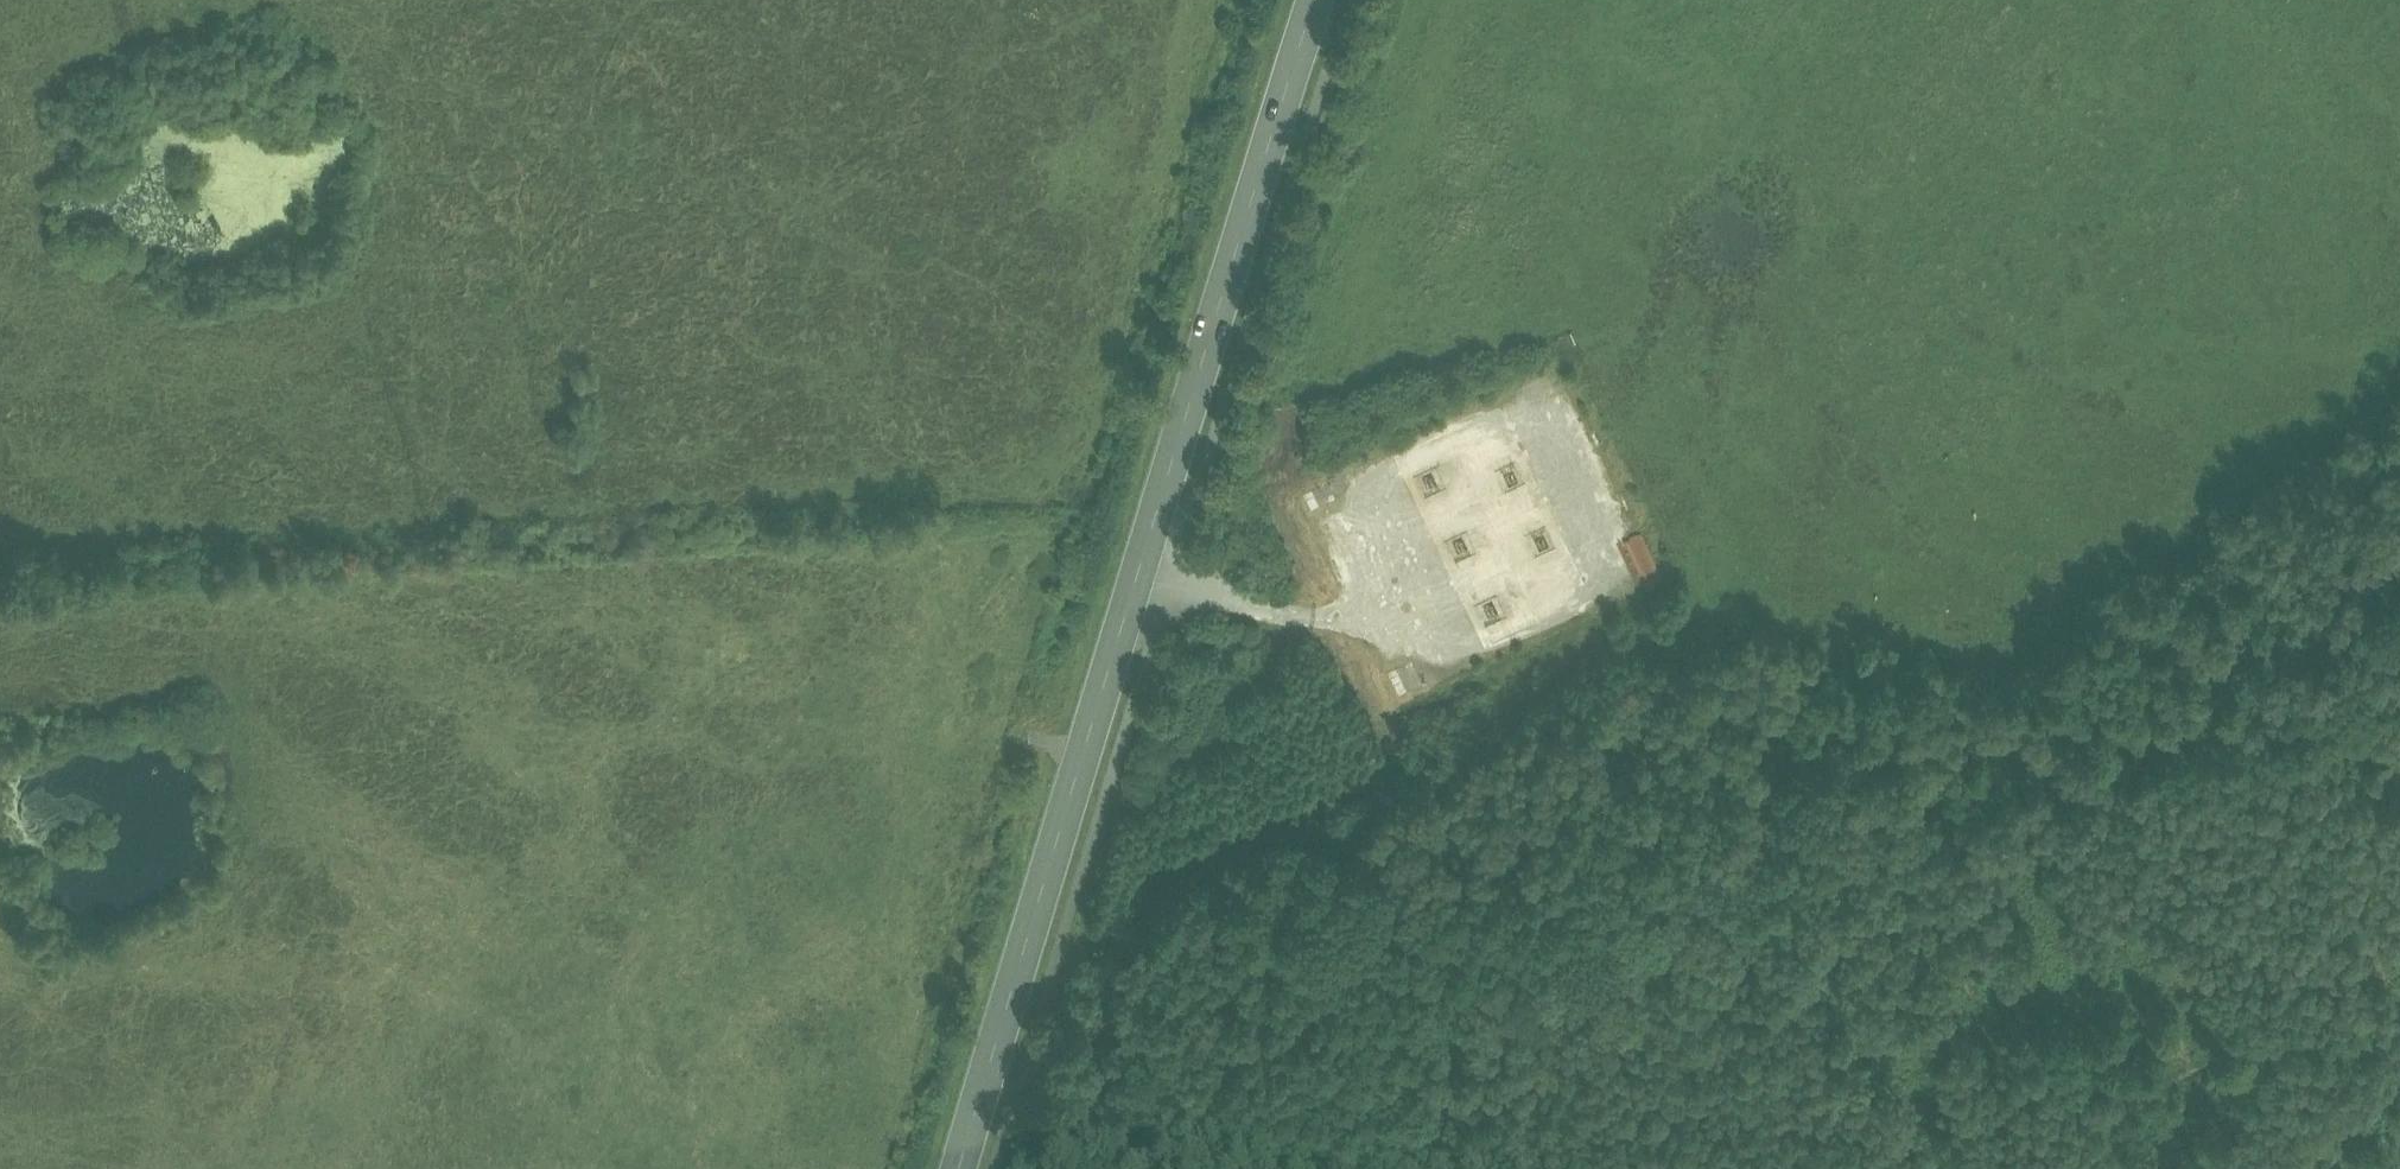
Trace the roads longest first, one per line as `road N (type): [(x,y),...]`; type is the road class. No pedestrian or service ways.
road 1 (primary): [(953,1168),(1309,0)]

